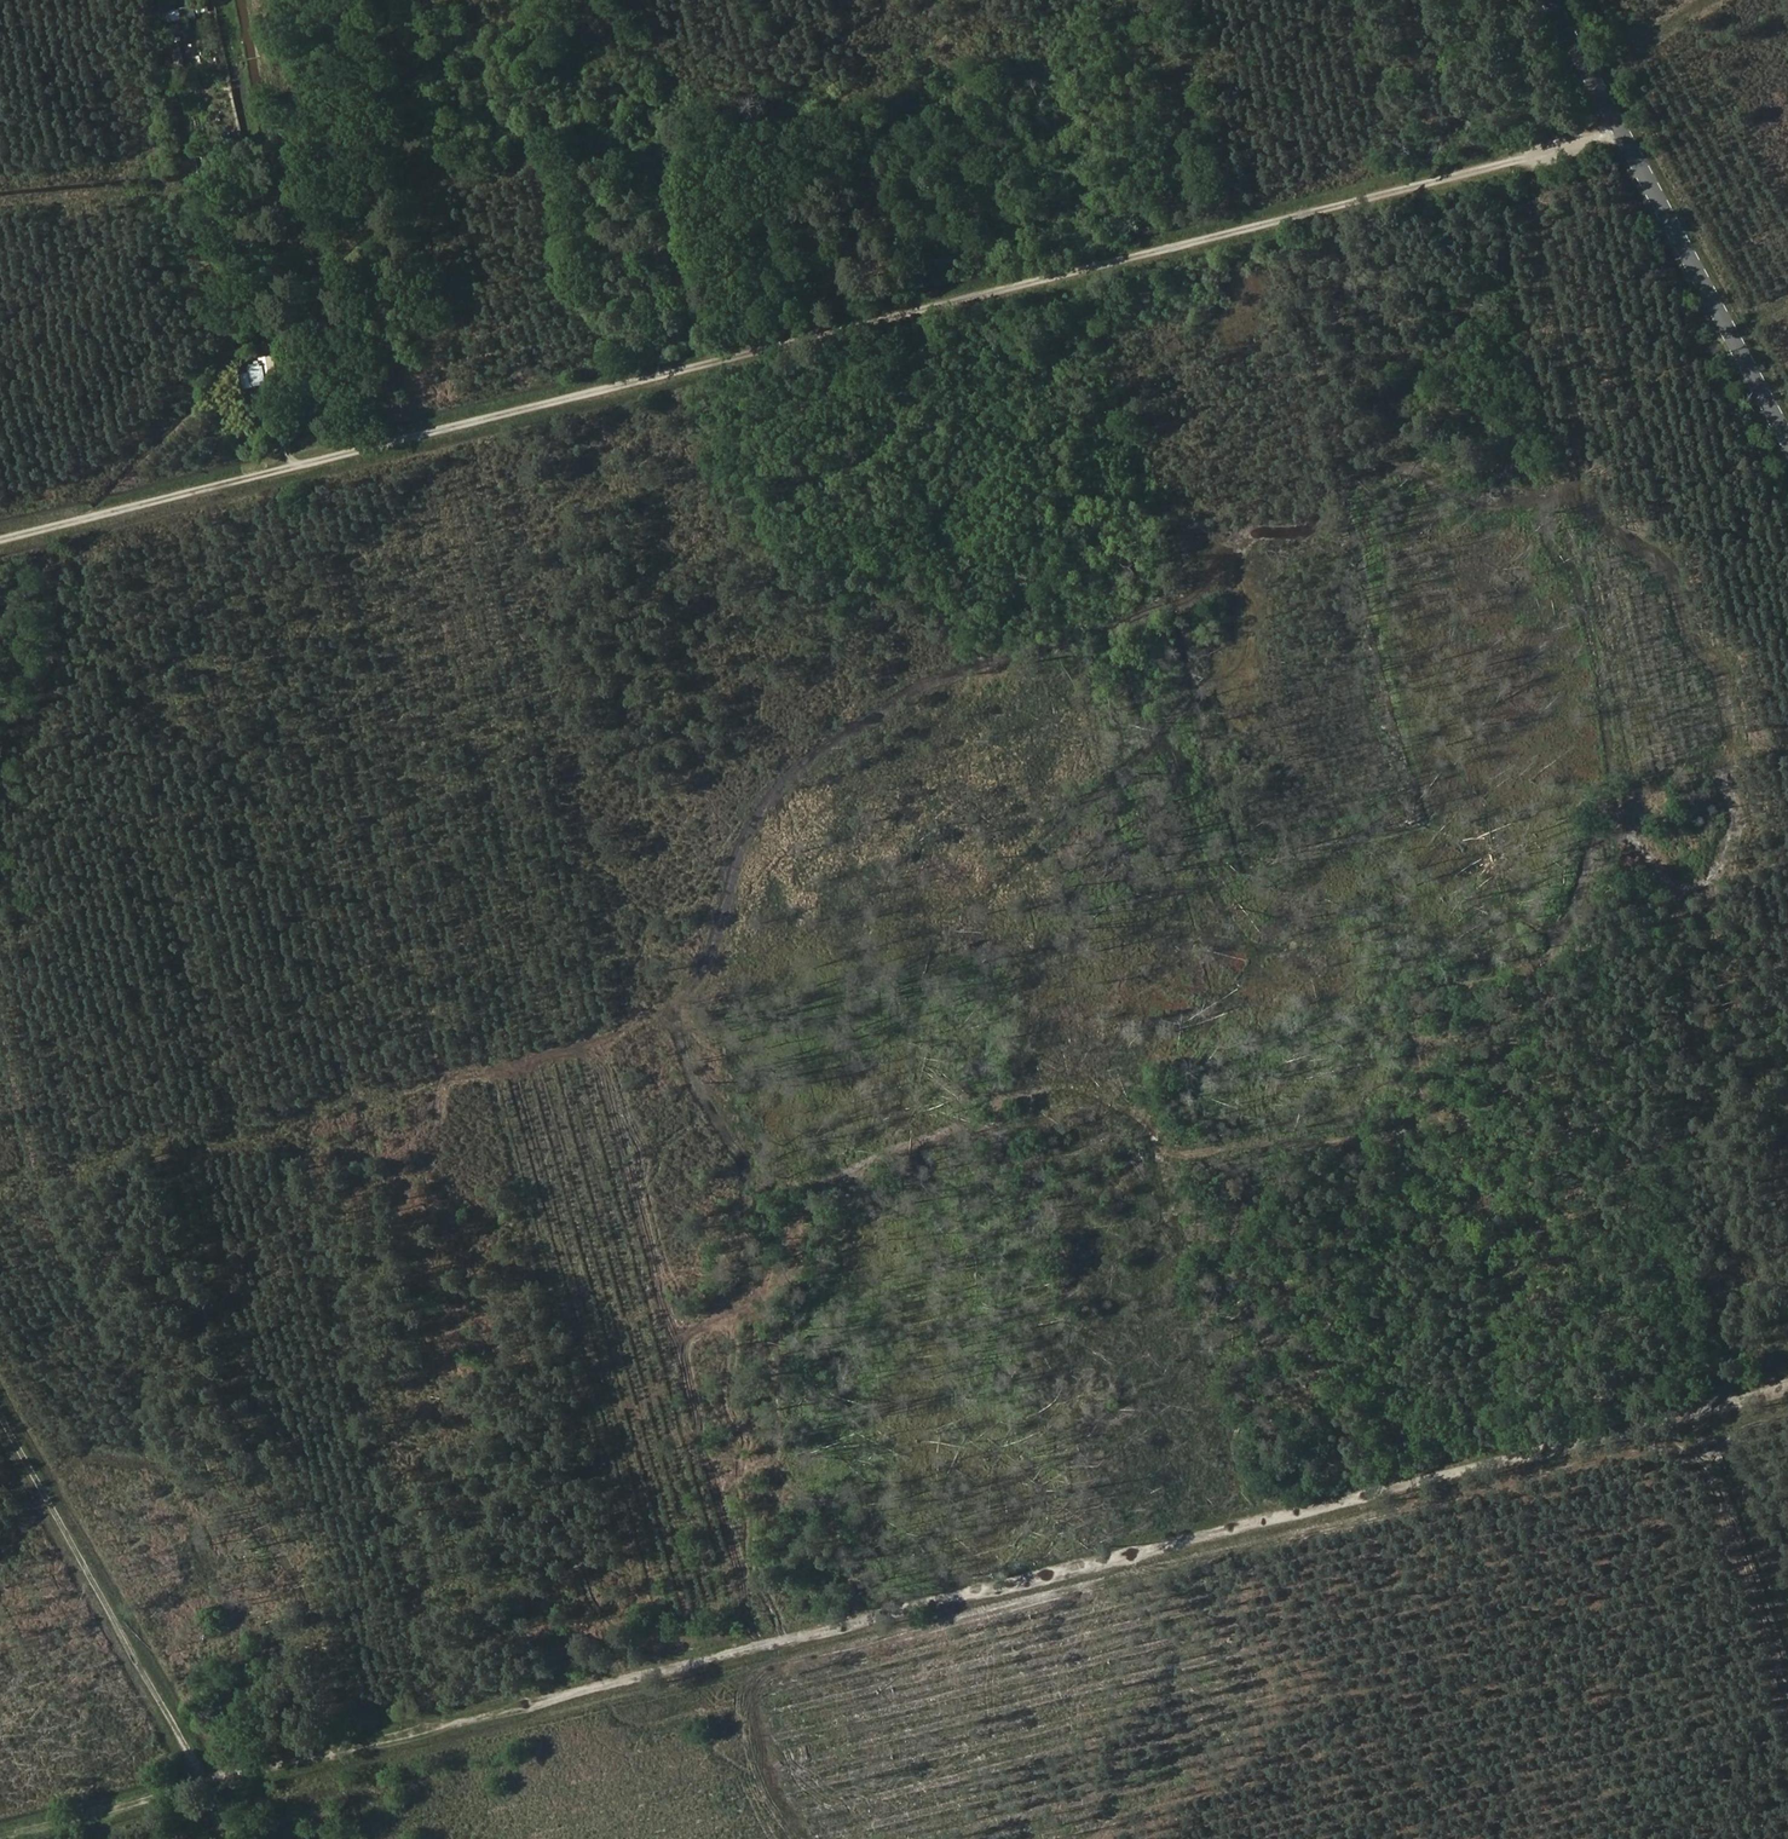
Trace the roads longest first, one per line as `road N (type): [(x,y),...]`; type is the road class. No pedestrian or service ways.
road 1 (track): [(0,541),(754,370),(1361,189),(1633,140)]
road 2 (unclassified): [(1787,1389),(203,1782)]
road 3 (tertiary): [(1558,0),(1787,431)]
road 4 (track): [(203,1782),(0,1414)]

